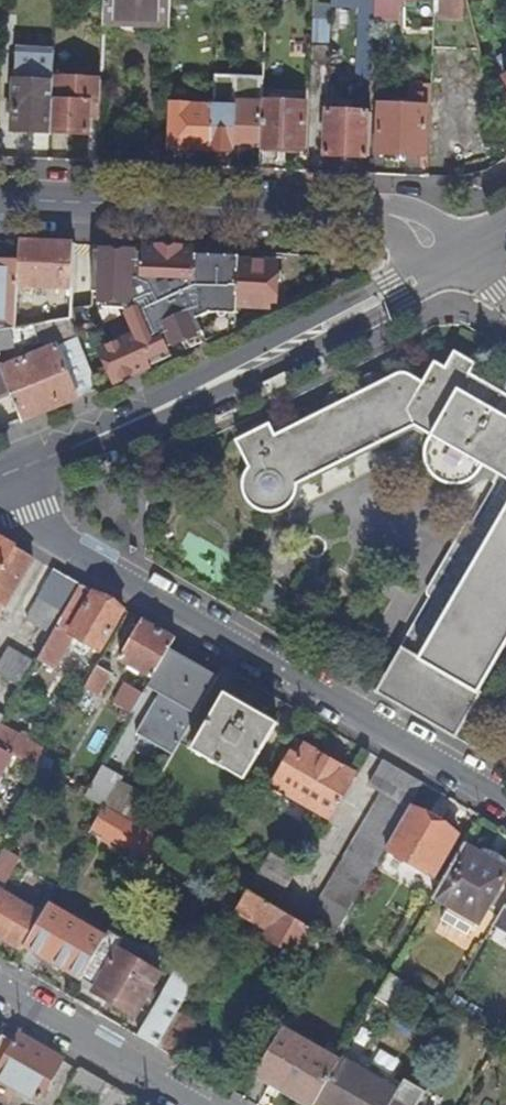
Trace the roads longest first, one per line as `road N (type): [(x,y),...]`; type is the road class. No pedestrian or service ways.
road 1 (residential): [(18,469),(51,535),(505,799)]
road 2 (secondary): [(18,469),(221,382),(457,265)]
road 3 (tertiary): [(0,200),(397,217),(457,265)]
road 4 (residential): [(193,1104),(0,992)]

